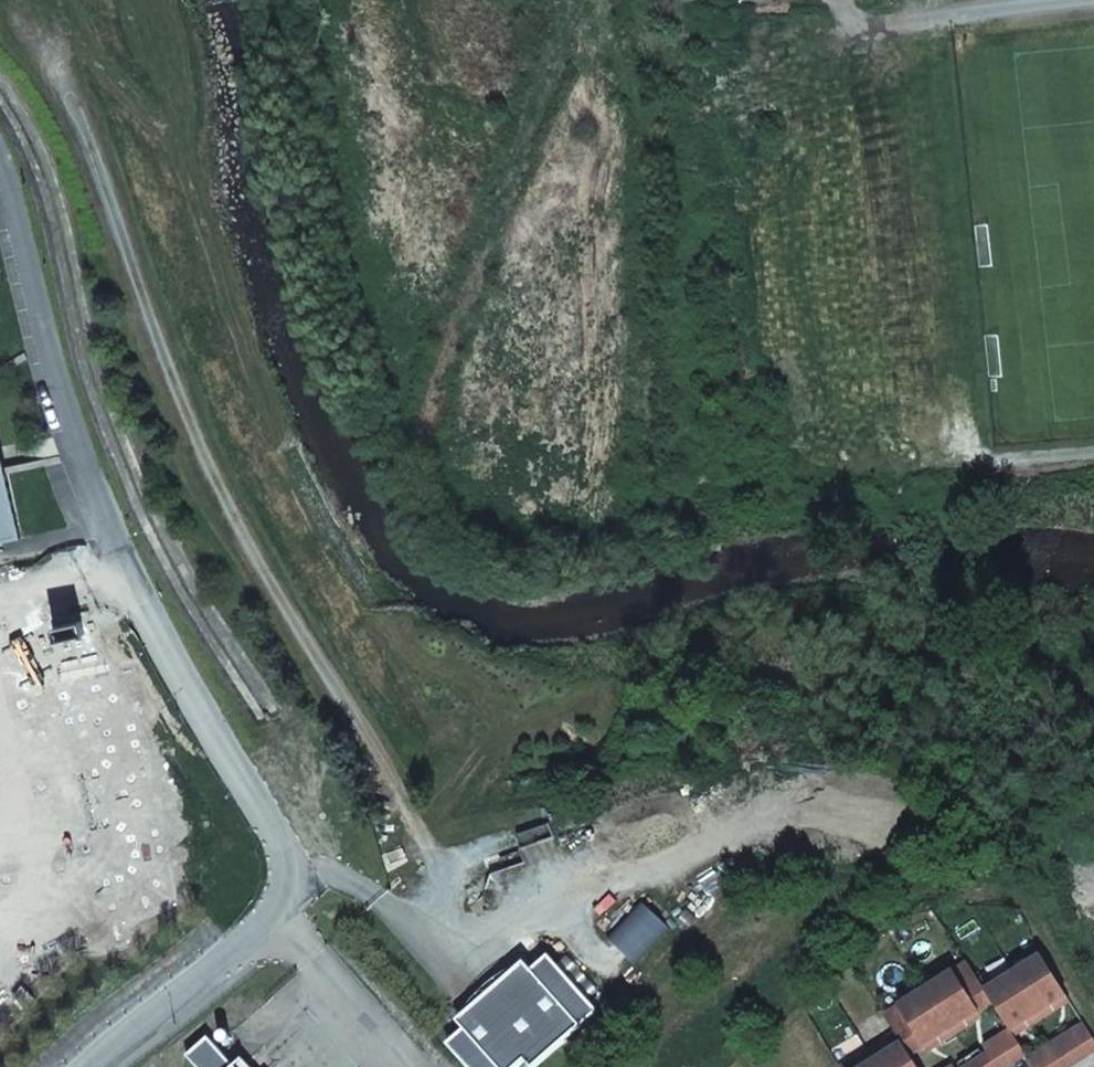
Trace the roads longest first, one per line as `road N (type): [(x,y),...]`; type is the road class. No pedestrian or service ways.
road 1 (unclassified): [(0,163),(64,417),(129,580),(284,844),(292,887),(257,935),(102,1066)]

